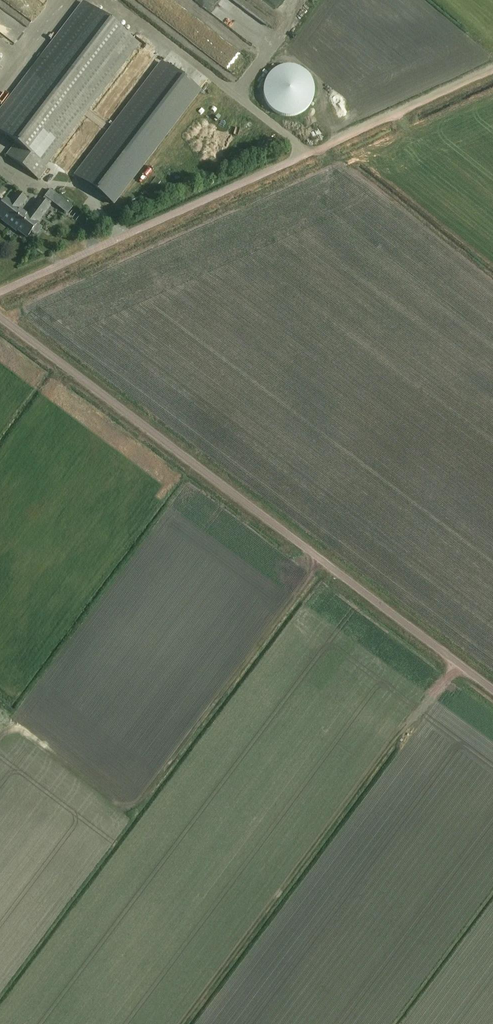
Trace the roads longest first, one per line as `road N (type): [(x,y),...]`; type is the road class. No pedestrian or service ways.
road 1 (unclassified): [(492,688),(0,316)]
road 2 (unclassified): [(0,291),(308,153),(108,0)]
road 3 (track): [(455,659),(180,1023)]
road 4 (track): [(308,153),(492,69)]

